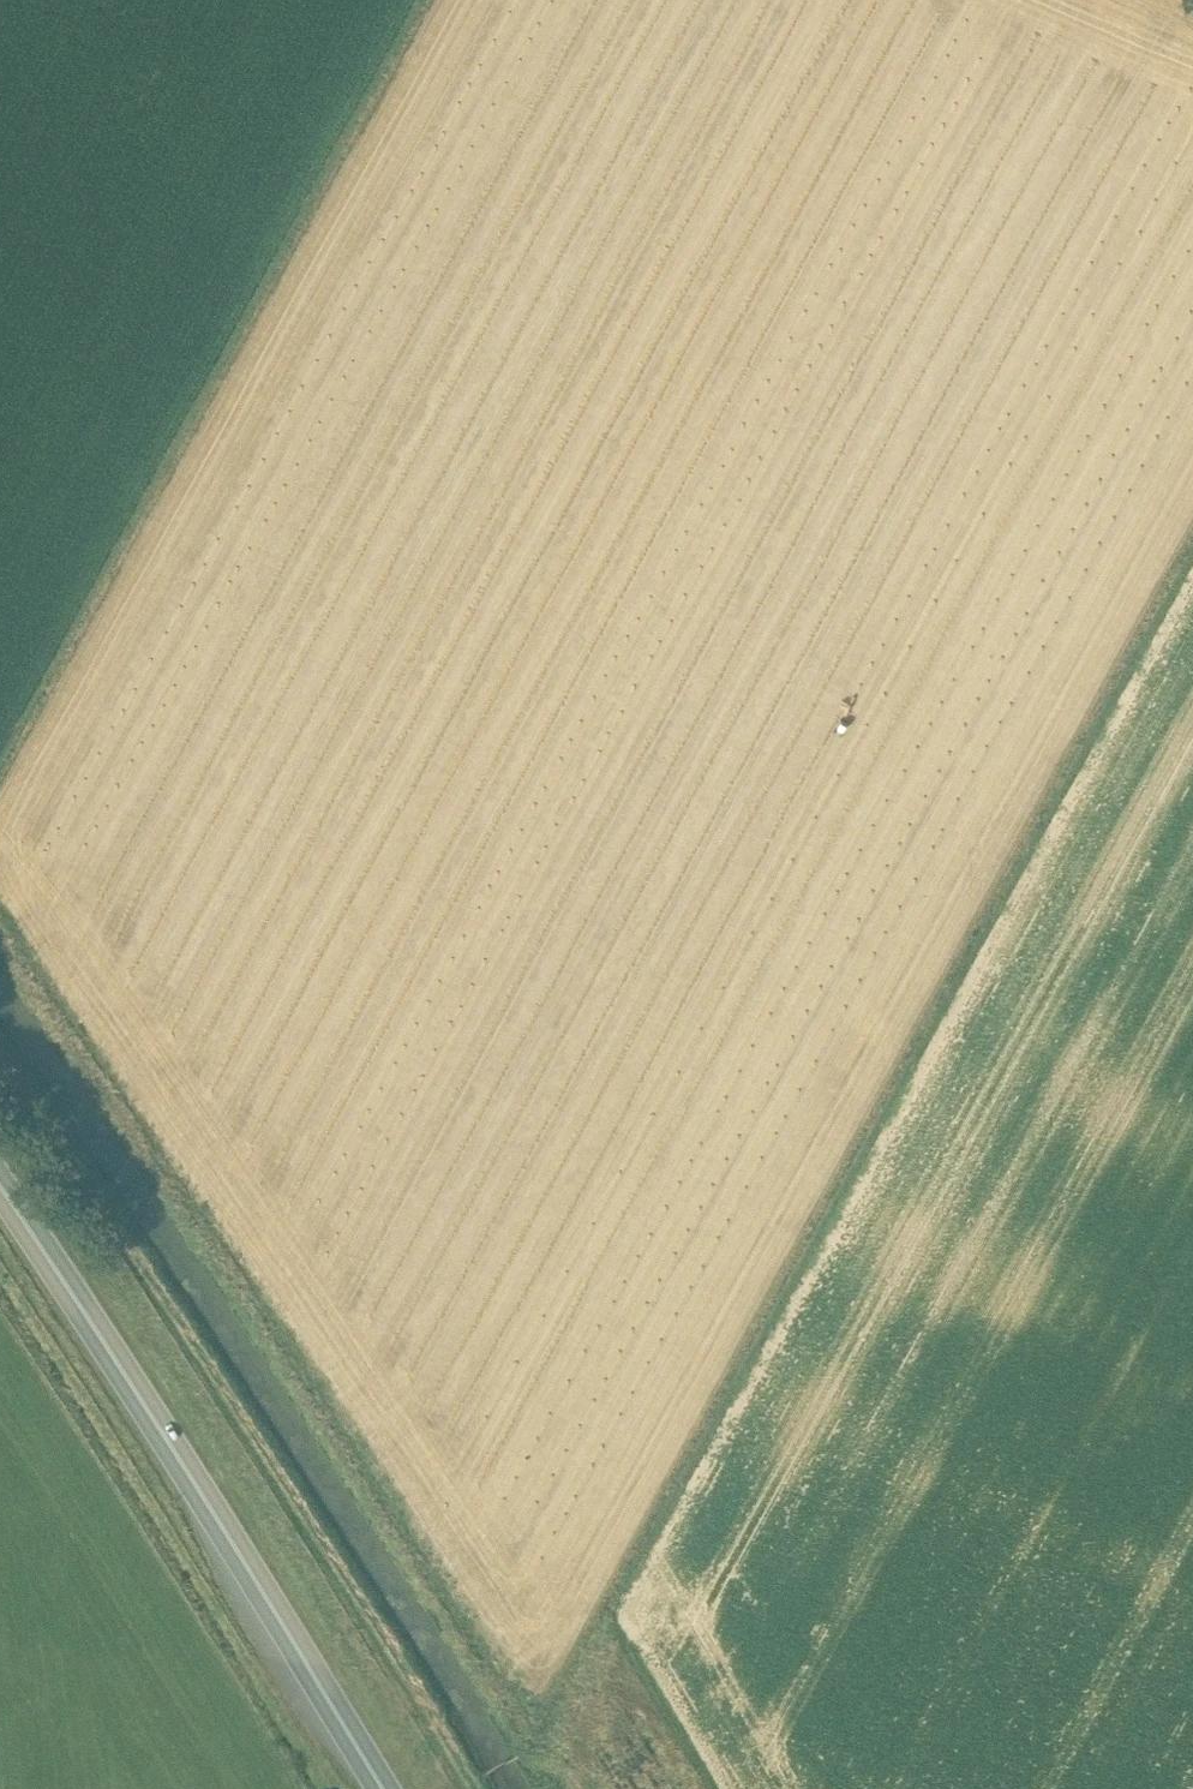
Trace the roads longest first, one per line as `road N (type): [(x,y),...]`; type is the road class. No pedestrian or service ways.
road 1 (primary): [(383,1788),(0,1185)]

